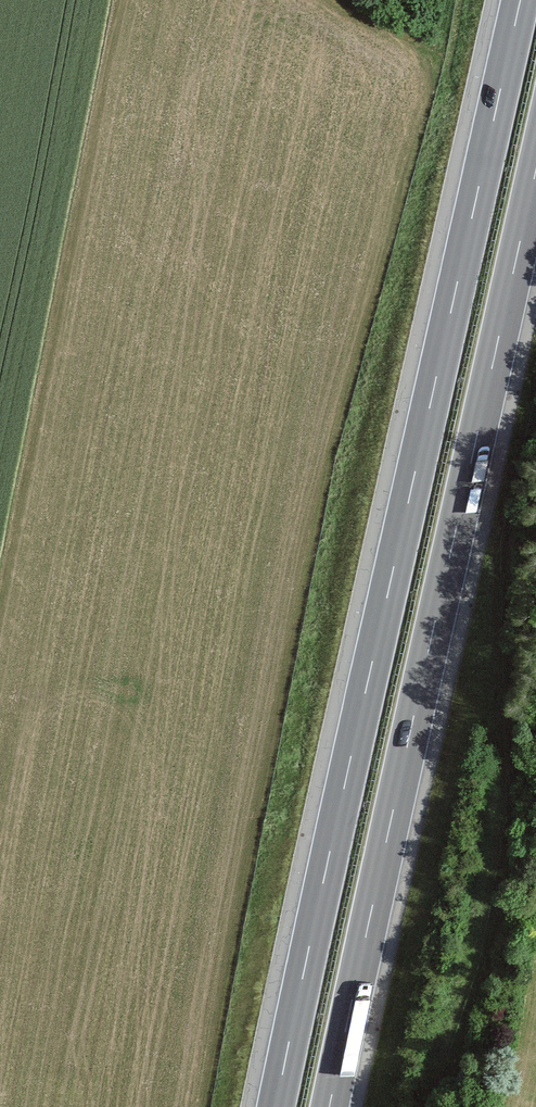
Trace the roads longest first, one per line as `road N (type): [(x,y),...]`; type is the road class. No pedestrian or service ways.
road 1 (motorway): [(520,0),(275,1106)]
road 2 (motorway): [(329,1106),(535,168)]
road 3 (track): [(432,1106),(535,700)]

